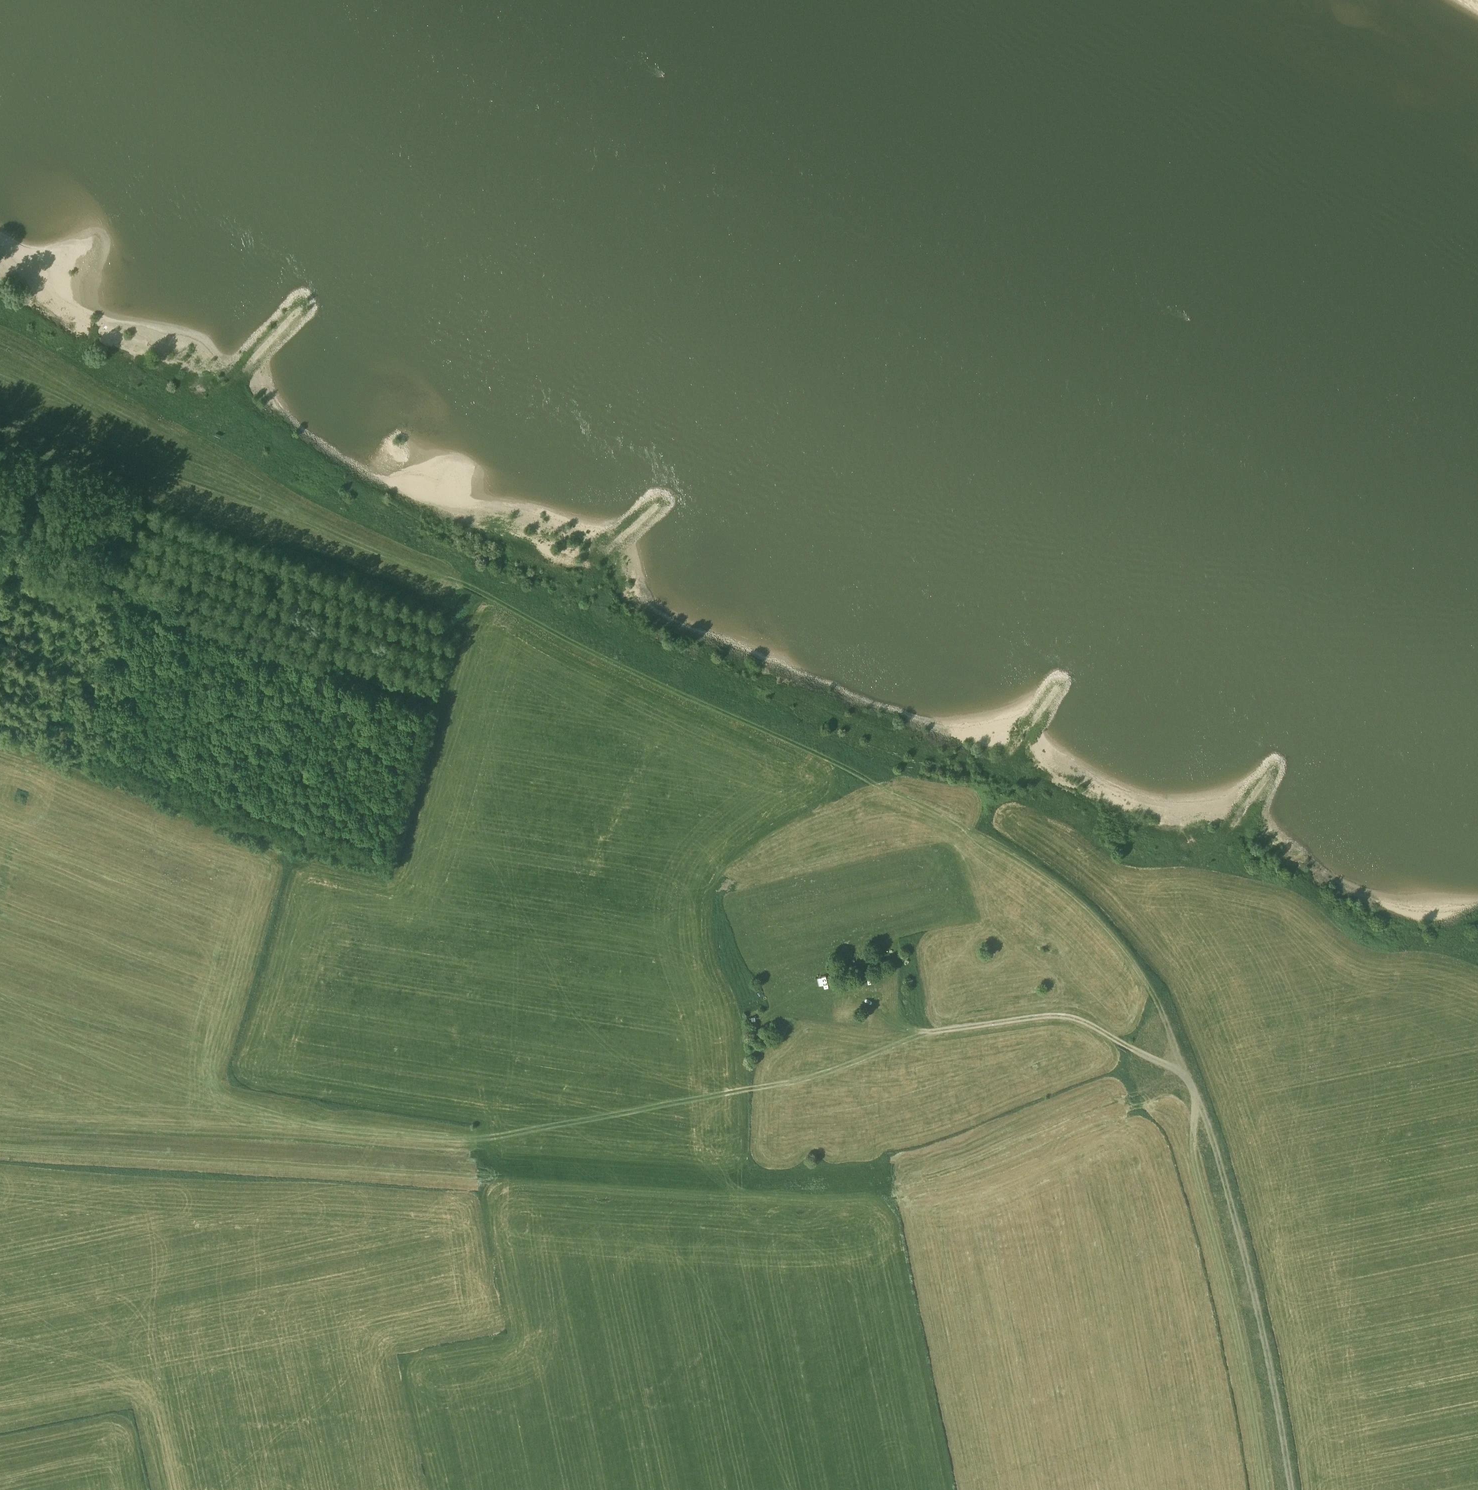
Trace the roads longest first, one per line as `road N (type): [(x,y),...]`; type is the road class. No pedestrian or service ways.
road 1 (track): [(495,595),(638,670),(856,768),(846,798),(953,825),(1072,891),(1136,965),(1169,1030)]
road 2 (track): [(924,1031),(1056,1014),(1089,1022),(1131,1048)]

